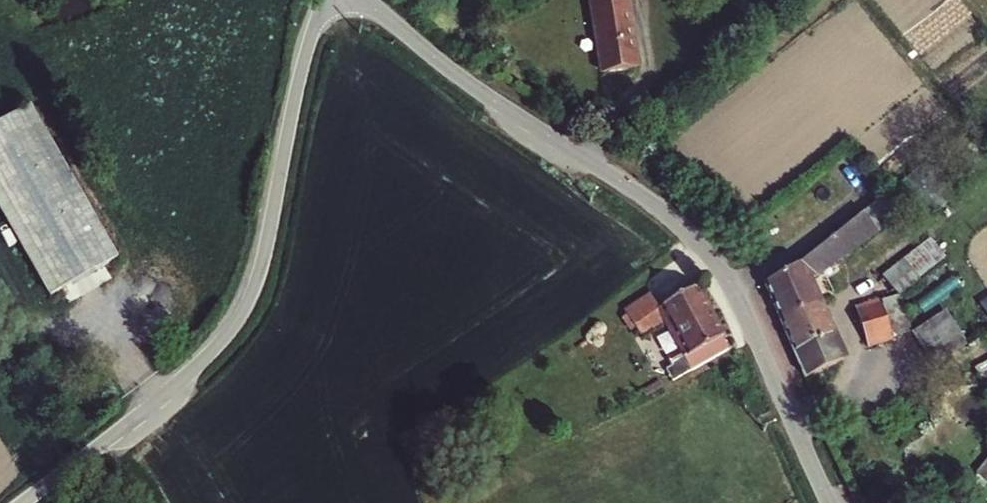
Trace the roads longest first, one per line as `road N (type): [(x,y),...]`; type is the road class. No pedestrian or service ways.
road 1 (residential): [(831,502),(739,301),(700,241),(453,71),(369,0)]
road 2 (unclassified): [(325,0),(302,65),(261,263),(233,323),(185,375),(22,502)]

